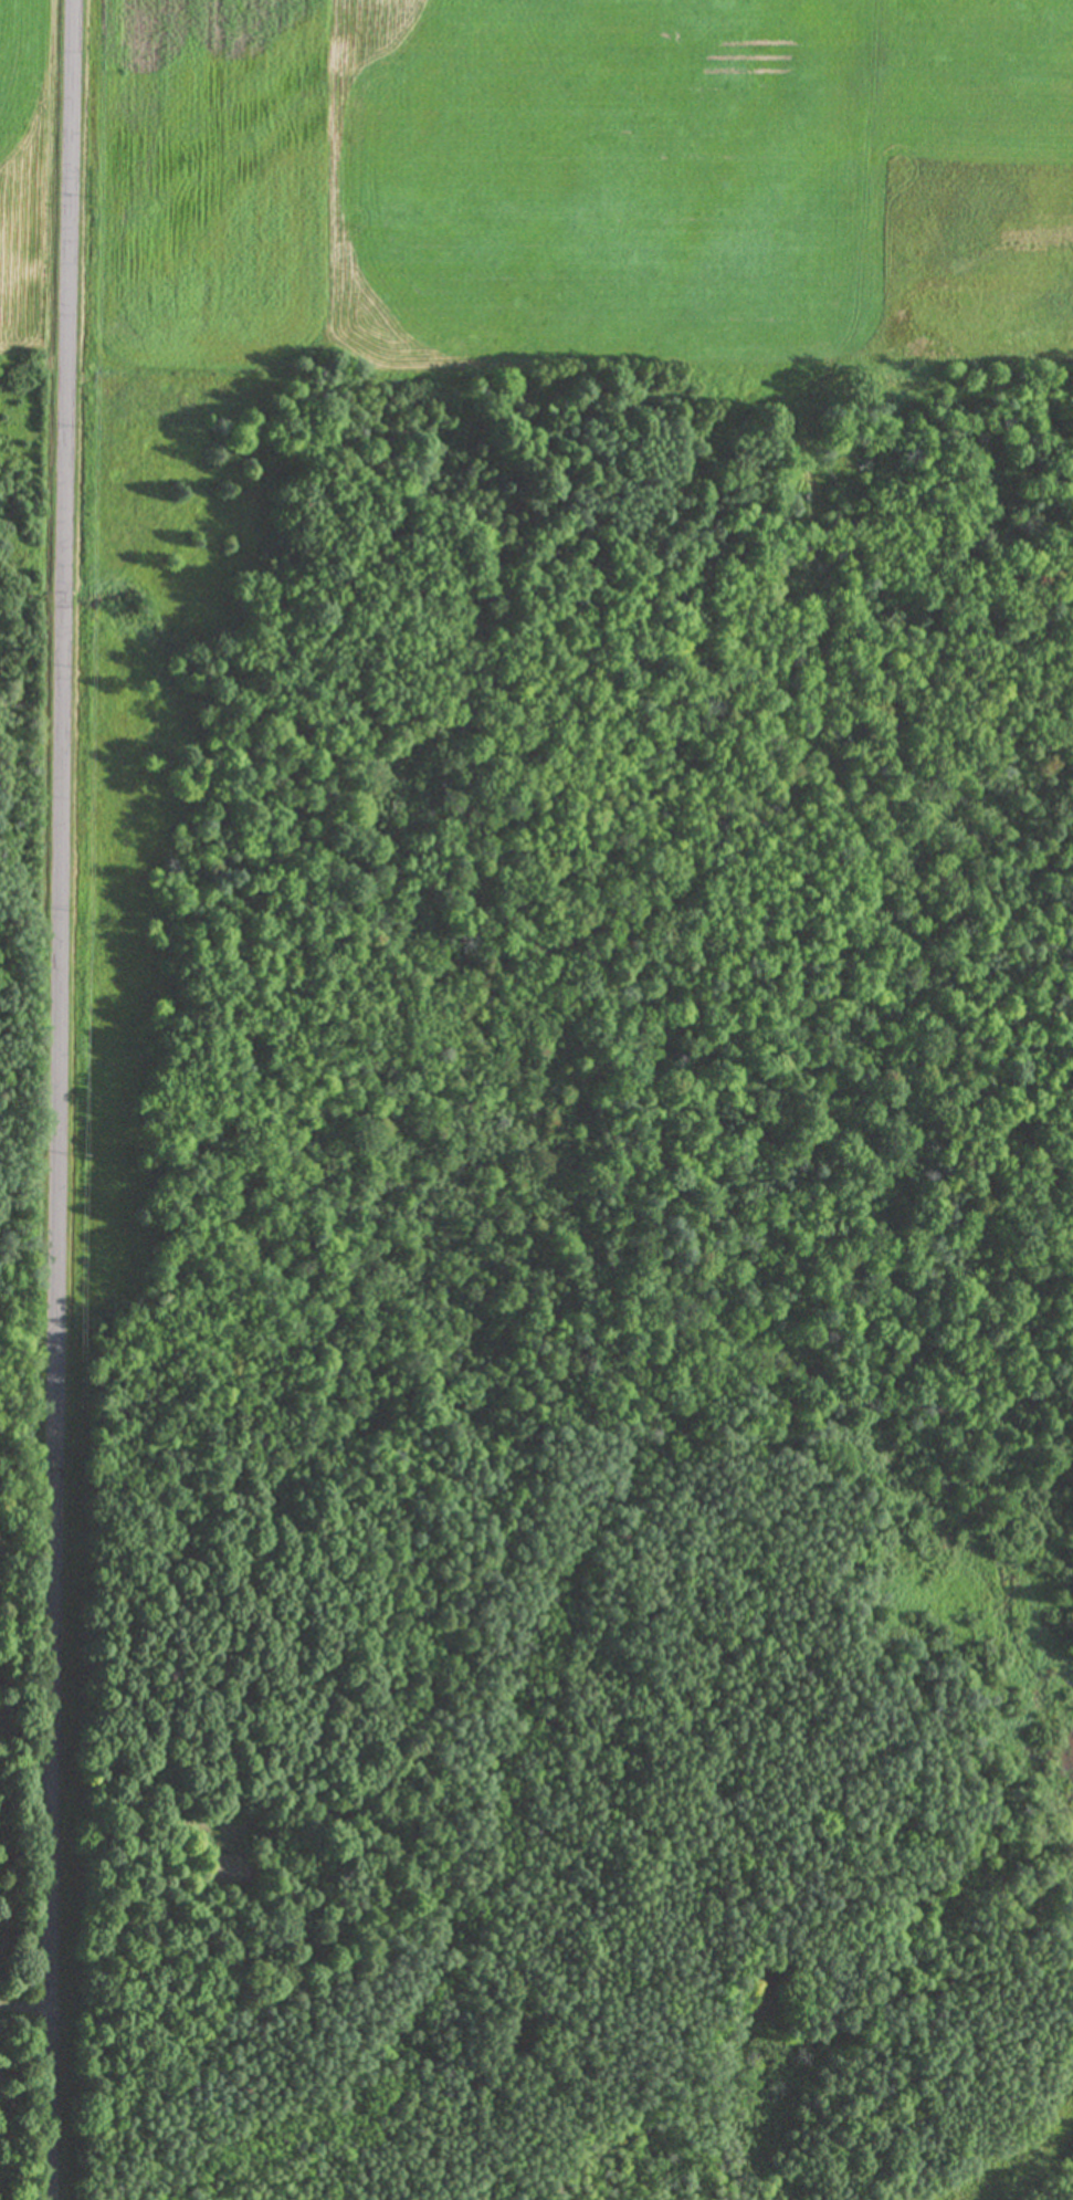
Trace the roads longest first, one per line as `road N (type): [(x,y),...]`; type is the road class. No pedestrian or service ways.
road 1 (residential): [(50,2199),(74,0)]

